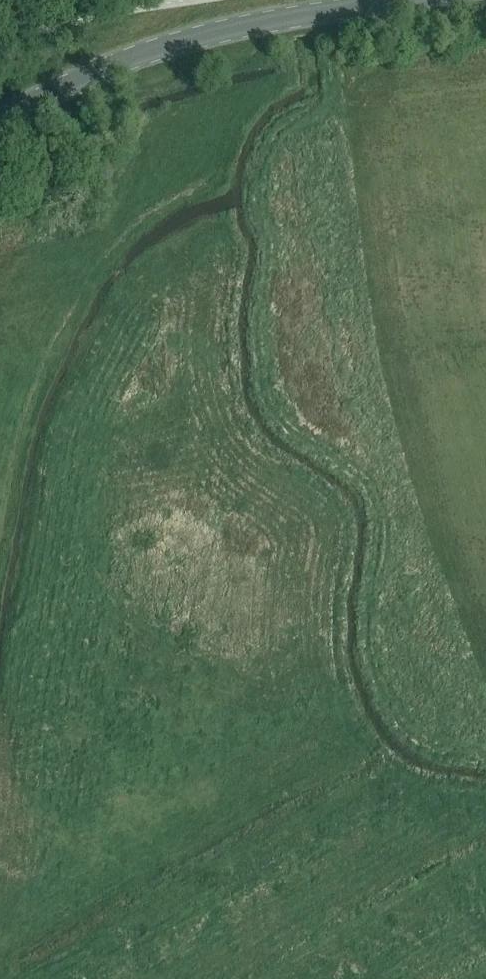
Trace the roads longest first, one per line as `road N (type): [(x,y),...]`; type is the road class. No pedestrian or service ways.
road 1 (secondary): [(0,121),(157,49),(400,0)]

